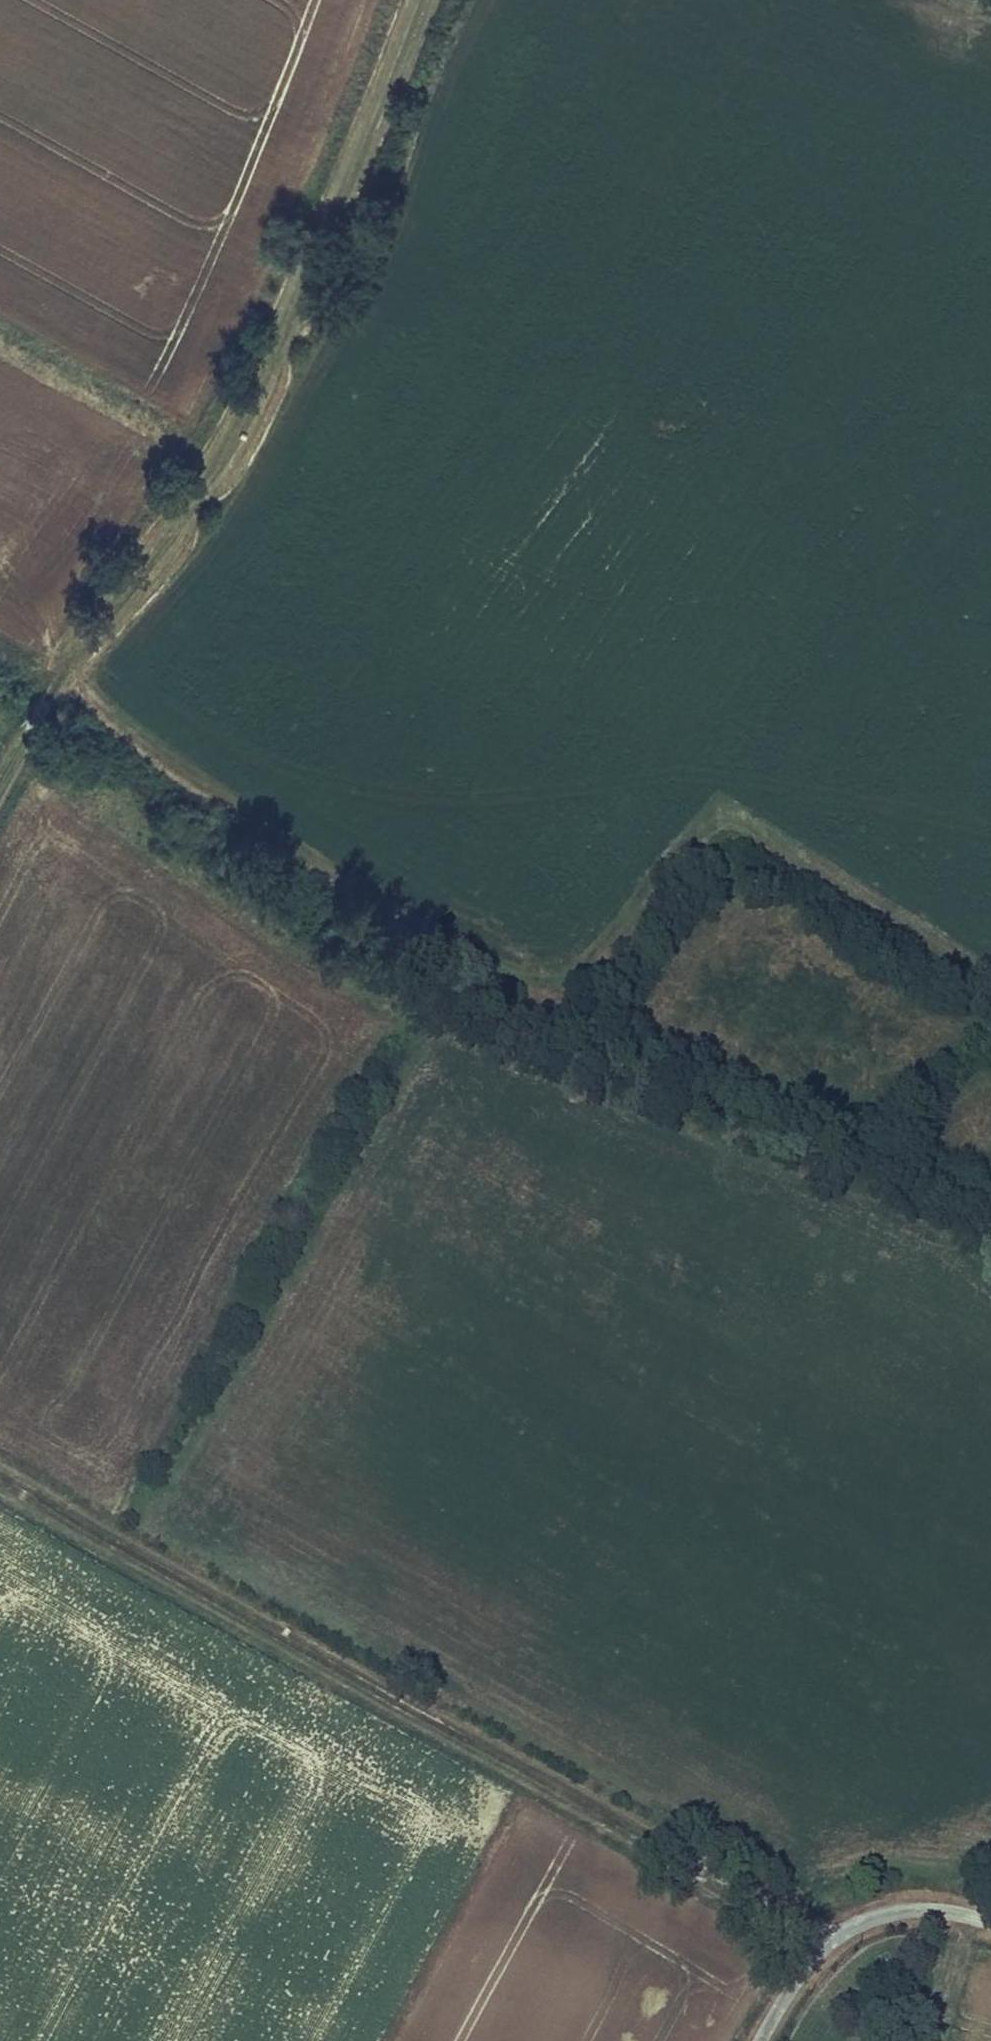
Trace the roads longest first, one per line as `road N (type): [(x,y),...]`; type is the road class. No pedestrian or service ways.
road 1 (track): [(0,1468),(826,1937)]
road 2 (track): [(422,0),(391,96),(265,374),(182,510),(56,675),(0,778)]
road 3 (unclassified): [(754,2040),(785,1982),(826,1937),(868,1914),(942,1907),(990,1920)]

